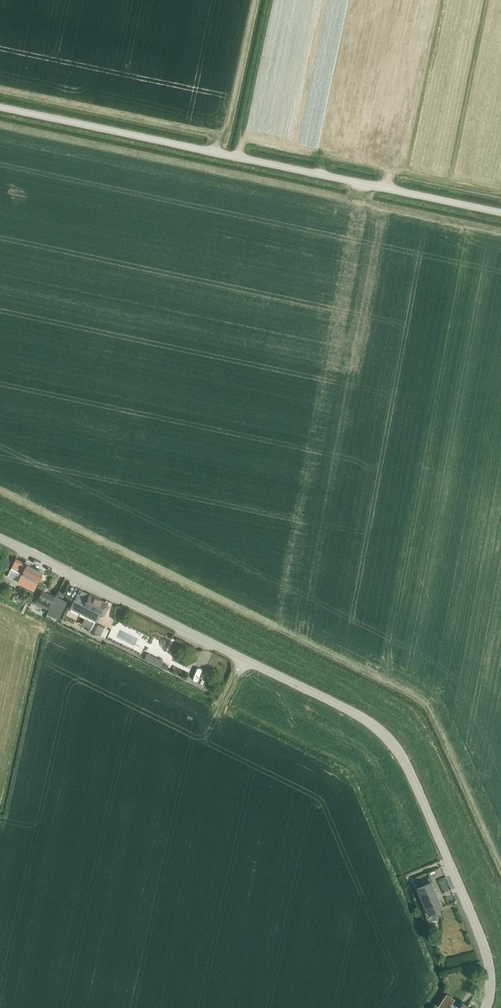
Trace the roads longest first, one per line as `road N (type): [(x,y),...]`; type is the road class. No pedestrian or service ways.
road 1 (unclassified): [(486,1007),(490,974),(482,940),(413,775),(391,741),(361,717),(0,539)]
road 2 (unclassified): [(500,213),(0,107)]
road 3 (track): [(238,157),(271,0)]

